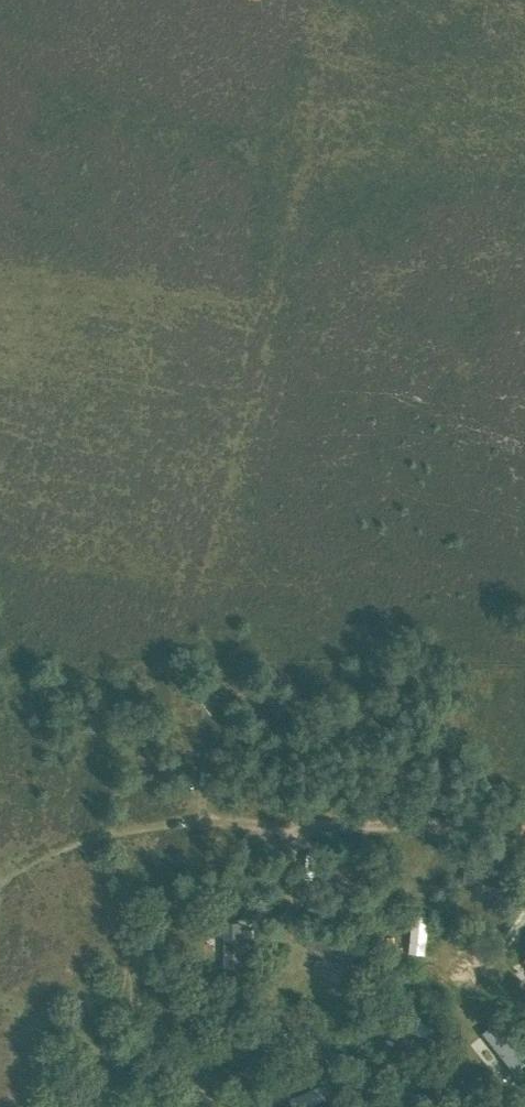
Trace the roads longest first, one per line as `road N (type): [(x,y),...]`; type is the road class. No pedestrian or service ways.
road 1 (track): [(0,884),(88,839),(175,823),(524,830)]

